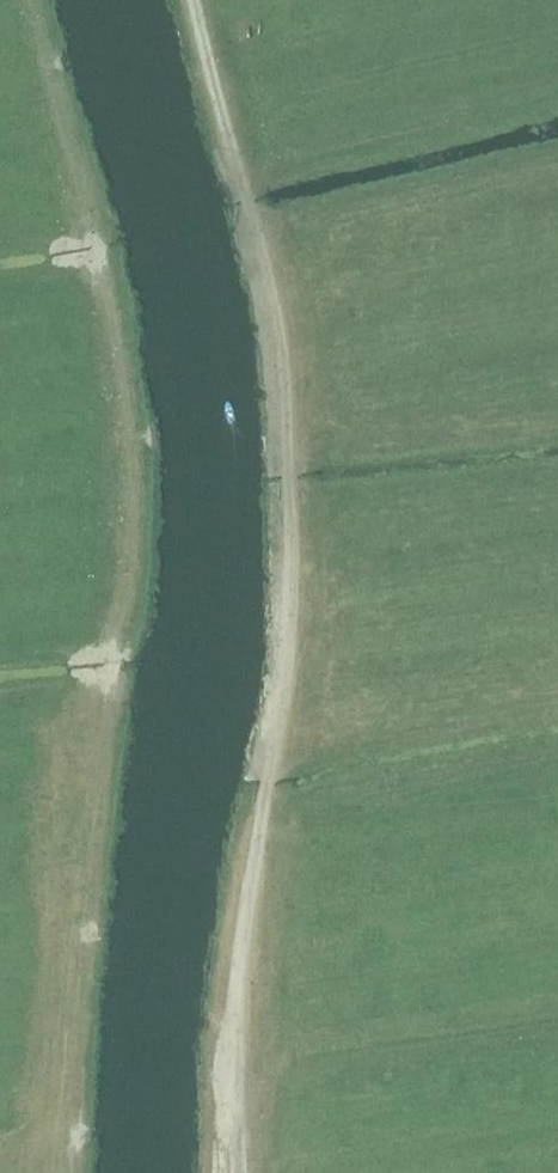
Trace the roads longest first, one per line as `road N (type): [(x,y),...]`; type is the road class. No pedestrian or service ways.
road 1 (track): [(220,1172),(226,976),(280,712),(291,587),(289,437),(276,308),(193,0)]

